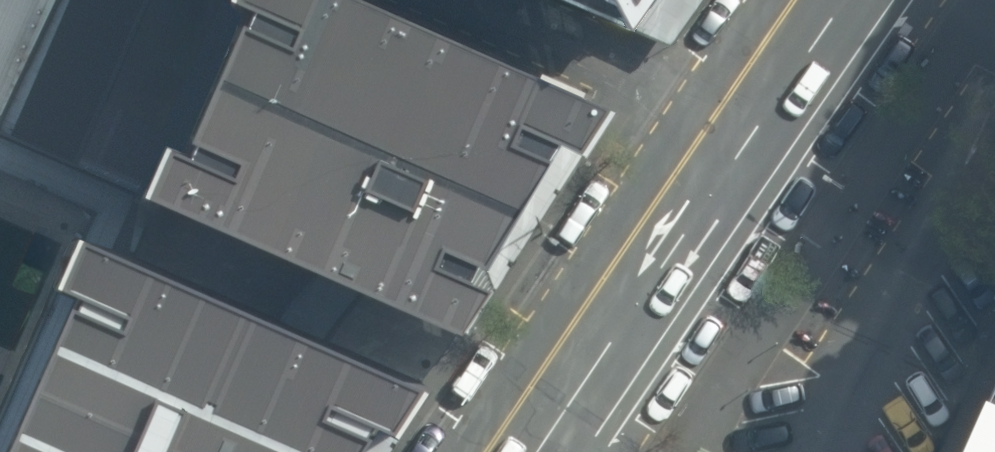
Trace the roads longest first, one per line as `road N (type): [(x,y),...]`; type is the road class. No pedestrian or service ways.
road 1 (secondary): [(811,0),(502,451)]

